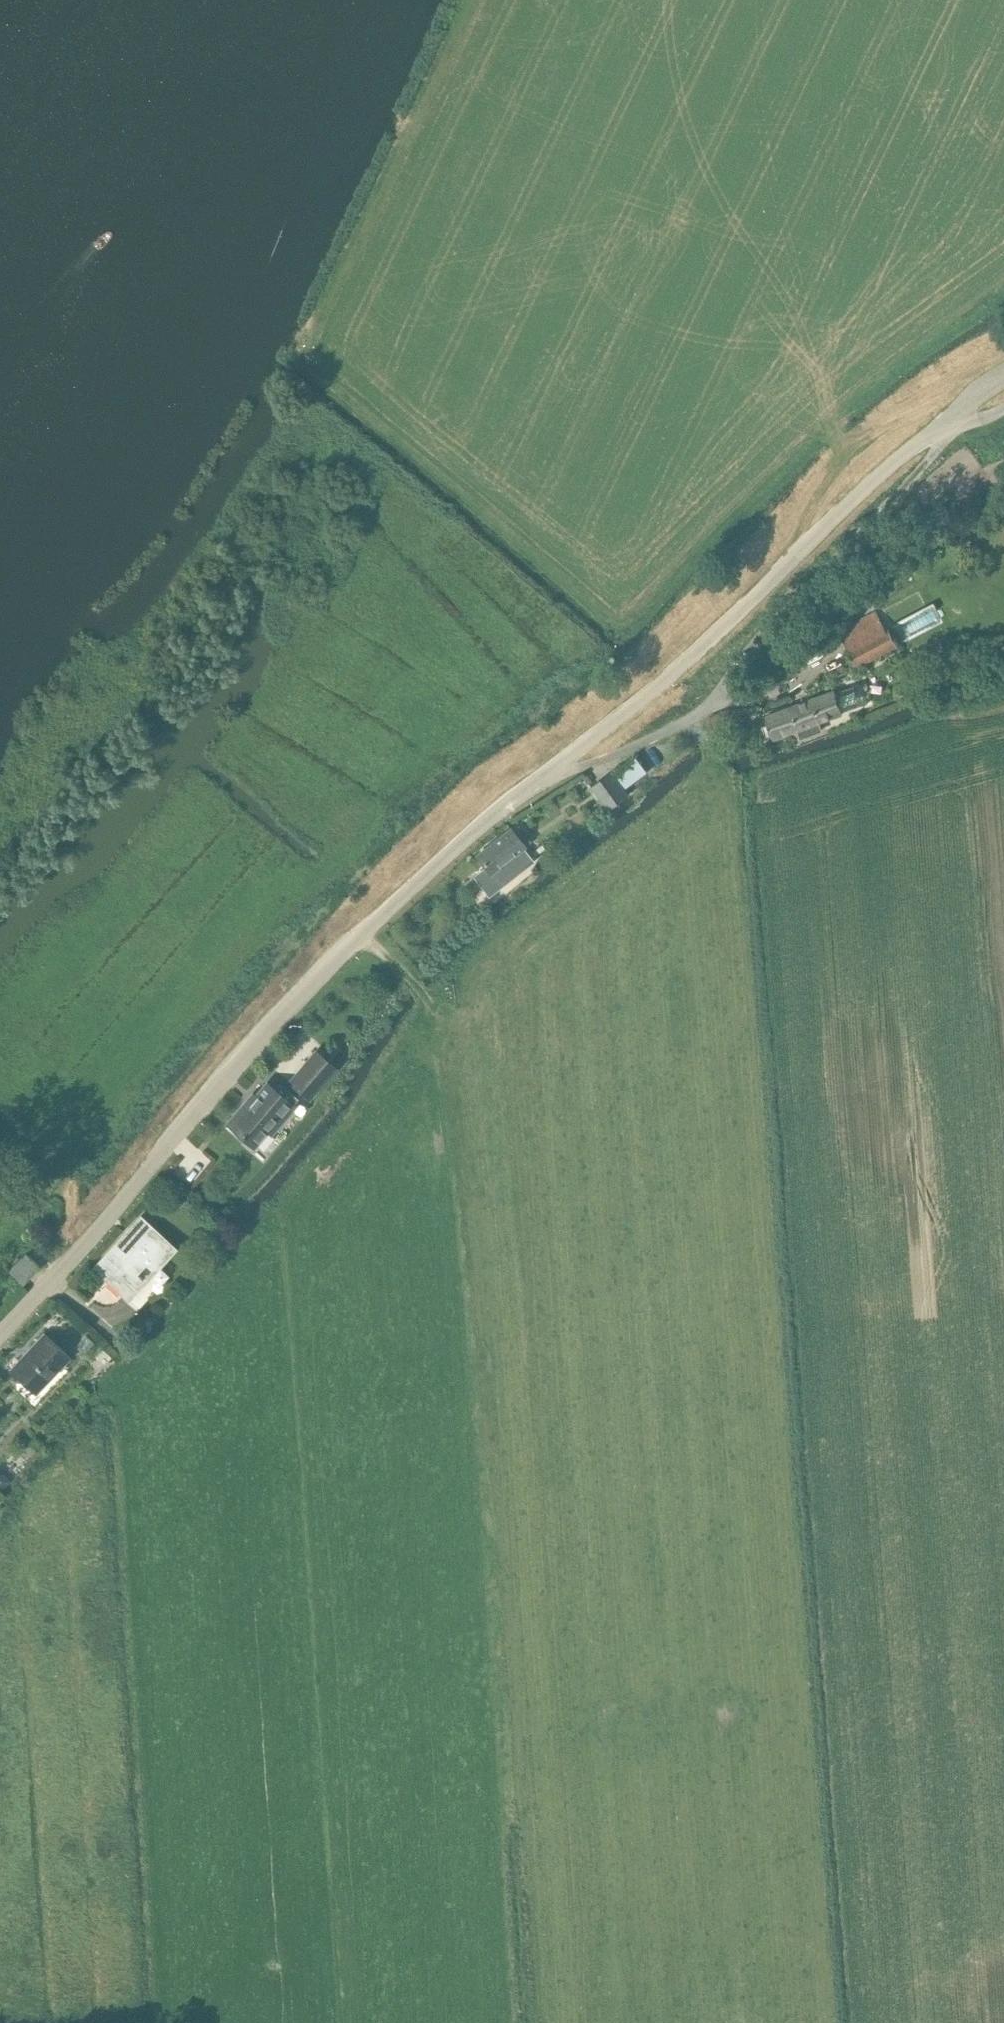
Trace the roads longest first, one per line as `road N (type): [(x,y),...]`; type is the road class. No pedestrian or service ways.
road 1 (unclassified): [(0,1339),(202,1109),(383,921),(700,652),(895,464),(1003,381)]

